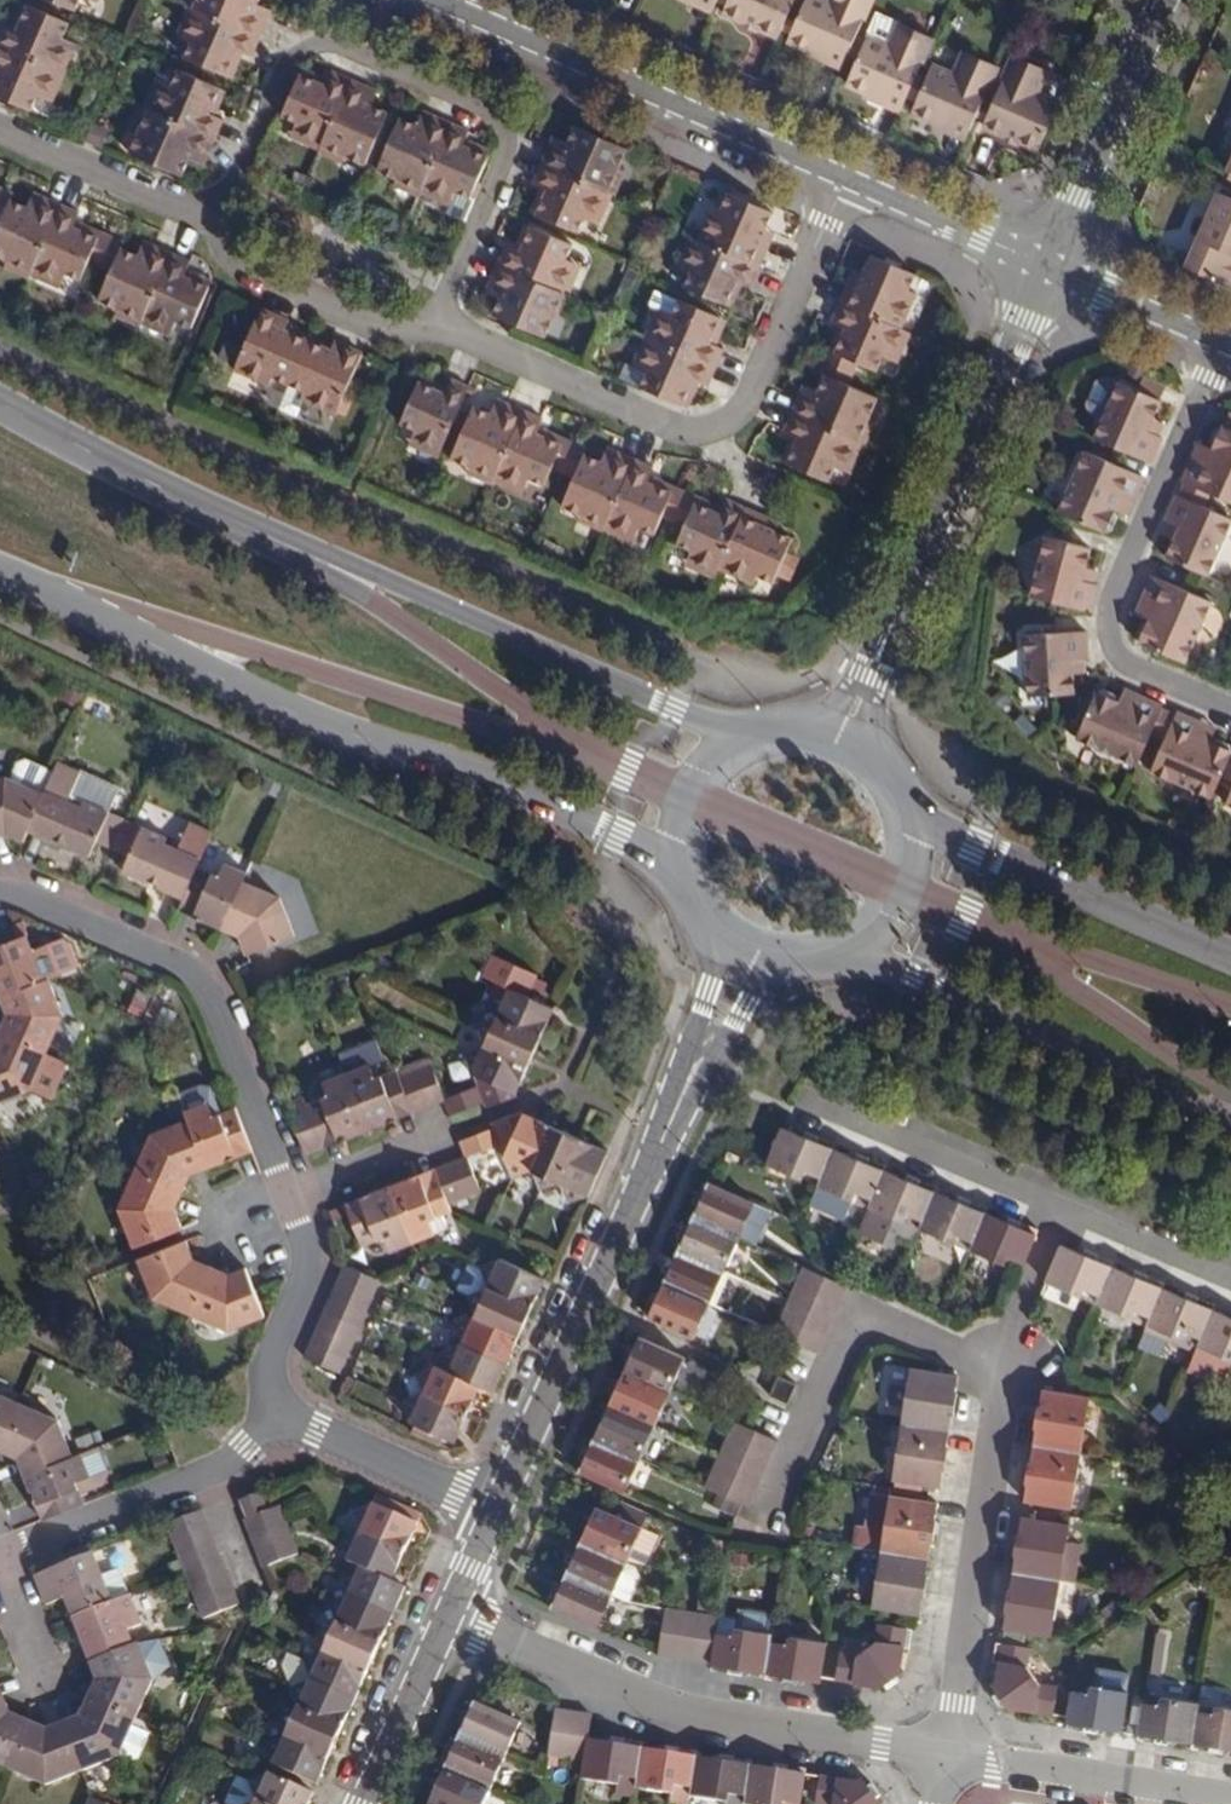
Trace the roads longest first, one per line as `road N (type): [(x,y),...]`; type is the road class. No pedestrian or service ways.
road 1 (primary): [(736,734),(0,404)]
road 2 (primary): [(0,575),(306,723),(457,770),(613,838),(666,878)]
road 3 (residential): [(266,1407),(309,1263),(211,992),(183,965),(23,896),(0,894)]
road 4 (residential): [(206,218),(280,55),(311,32),(500,104),(516,140),(513,156),(435,332)]
road 5 (residential): [(944,1753),(1009,1324),(1056,1214)]
road 6 (residential): [(944,1753),(690,1713),(446,1616)]
road 7 (residential): [(1220,340),(1108,624),(1109,648),(1128,670),(1230,715)]
road 8 (residential): [(438,0),(848,178)]
road 9 (primary): [(842,959),(1230,1120)]
road 10 (residential): [(887,625),(1045,262)]
road 11 (primary): [(1230,957),(966,848),(928,829),(900,794)]
road 12 (residential): [(495,1508),(649,1172)]
road 13 (residential): [(848,178),(744,414),(722,429),(679,434)]
road 14 (residential): [(0,1551),(202,1472),(248,1447),(266,1407)]
road 15 (residential): [(1230,1798),(944,1753)]
road 16 (residential): [(1045,262),(1157,0)]
road 17 (residential): [(797,1104),(1056,1214)]
road 18 (residential): [(435,332),(407,344),(228,269),(206,218)]
road 19 (residential): [(679,434),(435,332)]
road 20 (residential): [(692,927),(708,989),(647,1153),(649,1172)]
road 21 (residential): [(649,1172),(744,1003),(794,972)]
road 22 (residential): [(266,1407),(495,1508)]
road 23 (residential): [(206,218),(0,133)]
road 24 (residential): [(848,178),(1045,262)]
road 25 (residential): [(363,1803),(446,1616)]
road 26 (primary): [(842,959),(868,943),(903,894),(910,826),(900,794)]
road 27 (residential): [(1045,262),(1220,340)]
road 28 (residential): [(1056,1214),(1230,1287)]
road 29 (primary): [(736,734),(711,749),(675,794),(663,835),(666,878)]
road 30 (residential): [(873,757),(887,625)]
road 31 (residential): [(887,625),(813,726)]

